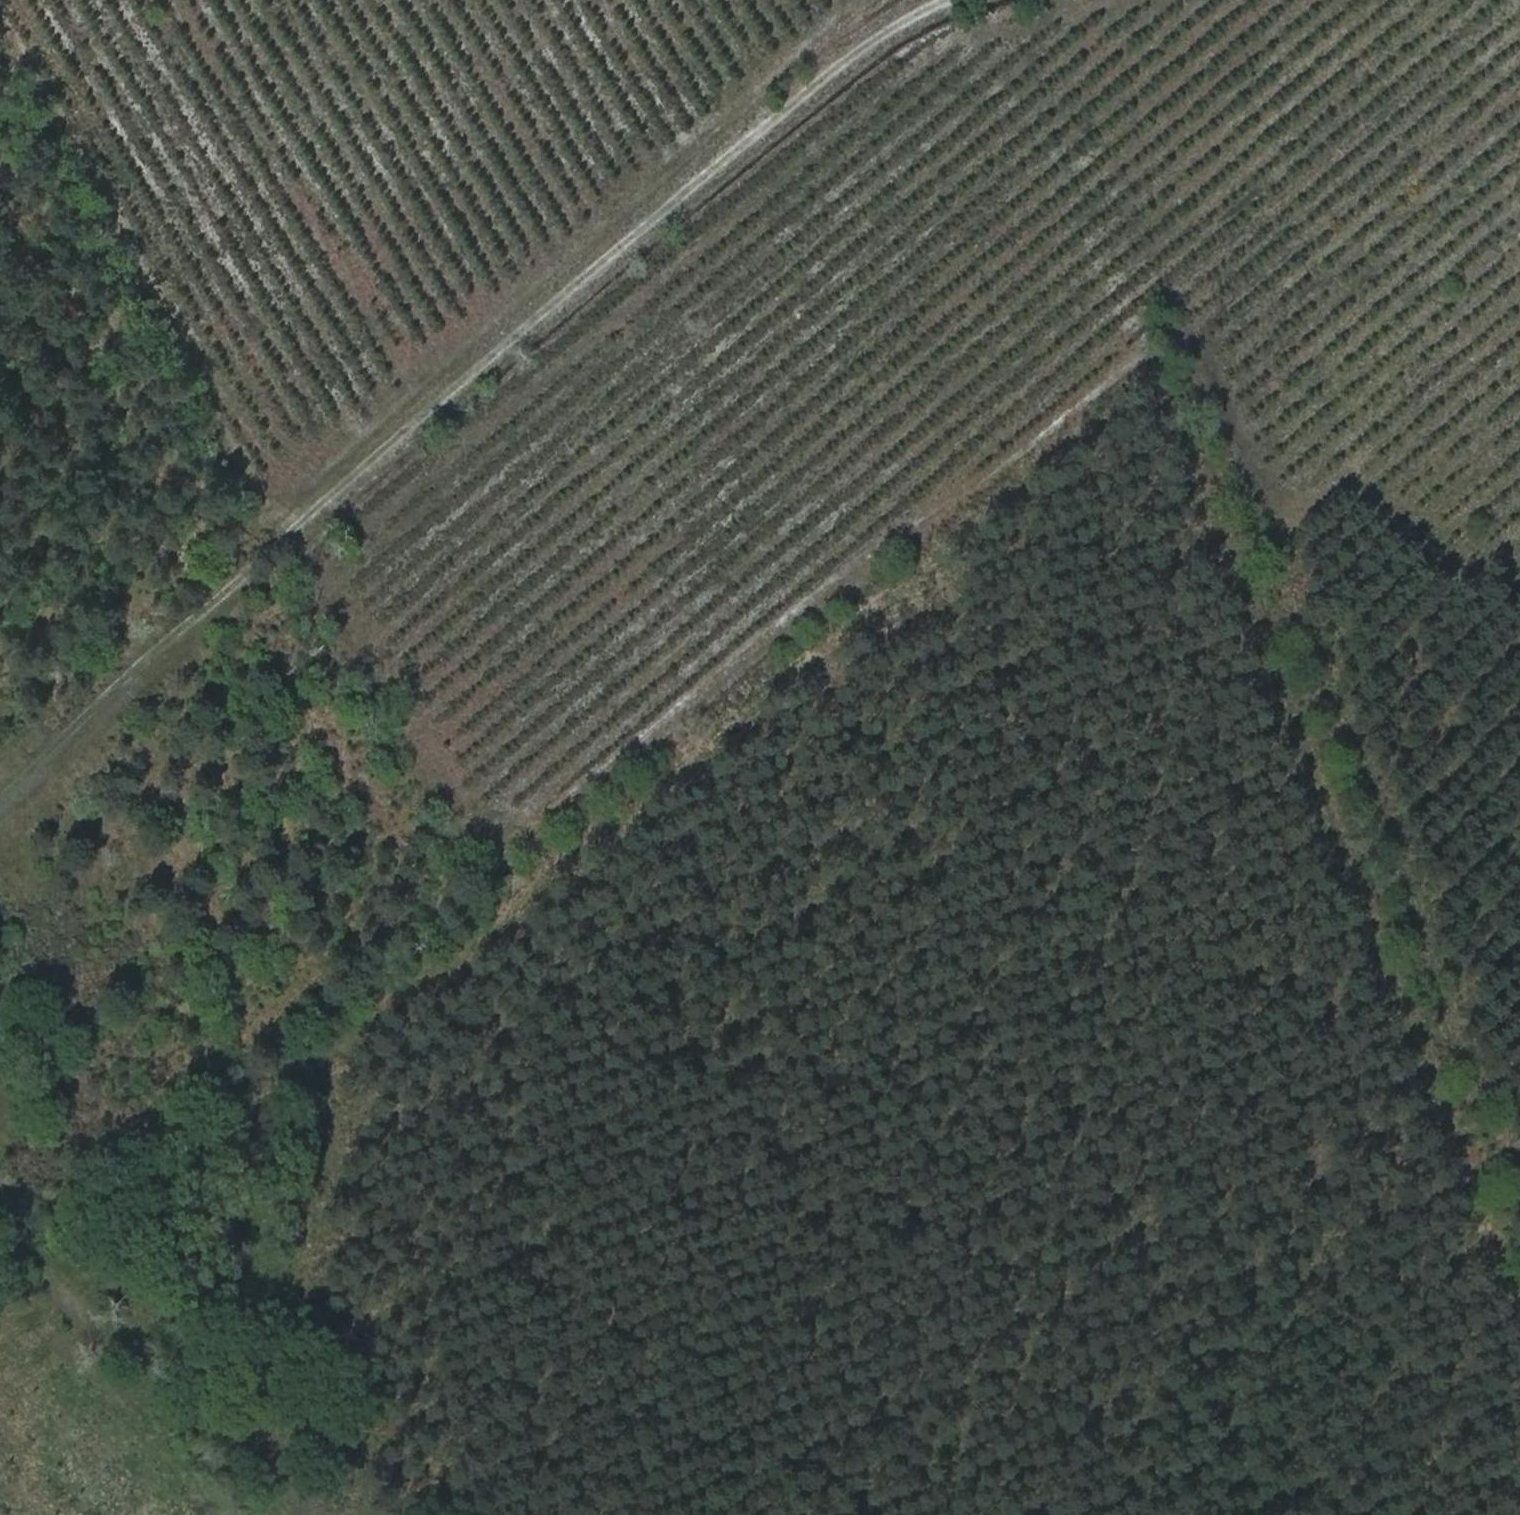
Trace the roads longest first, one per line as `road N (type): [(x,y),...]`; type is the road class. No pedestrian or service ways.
road 1 (track): [(939,0),(269,564),(0,824)]

